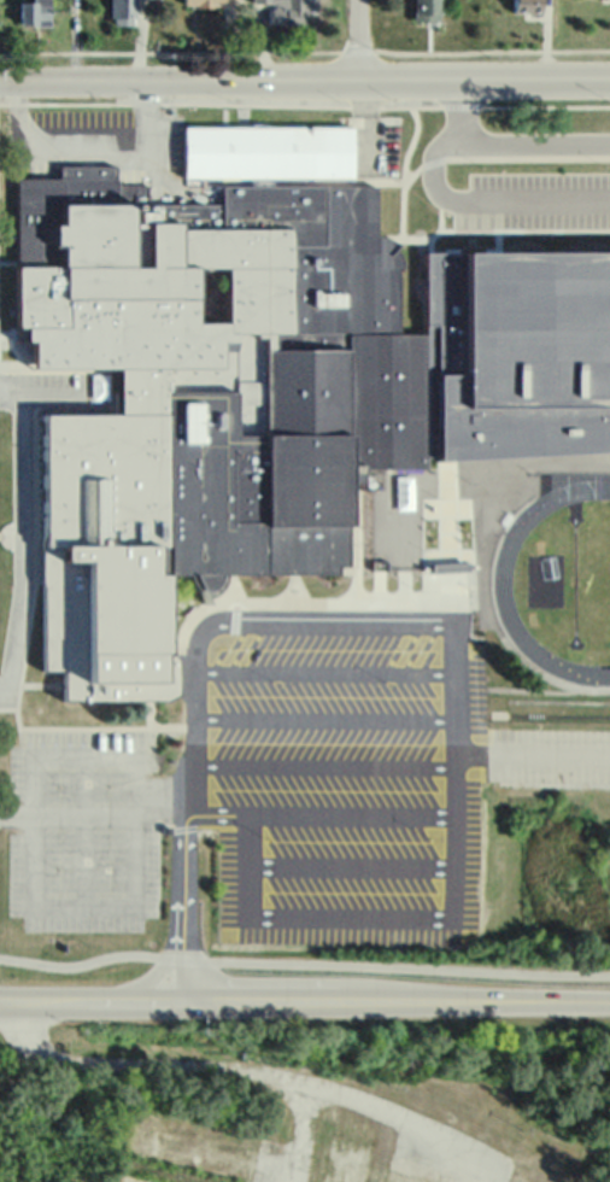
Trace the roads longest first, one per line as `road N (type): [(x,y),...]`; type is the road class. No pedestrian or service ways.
road 1 (secondary): [(609,999),(0,1000)]
road 2 (secondary): [(609,81),(0,82)]

